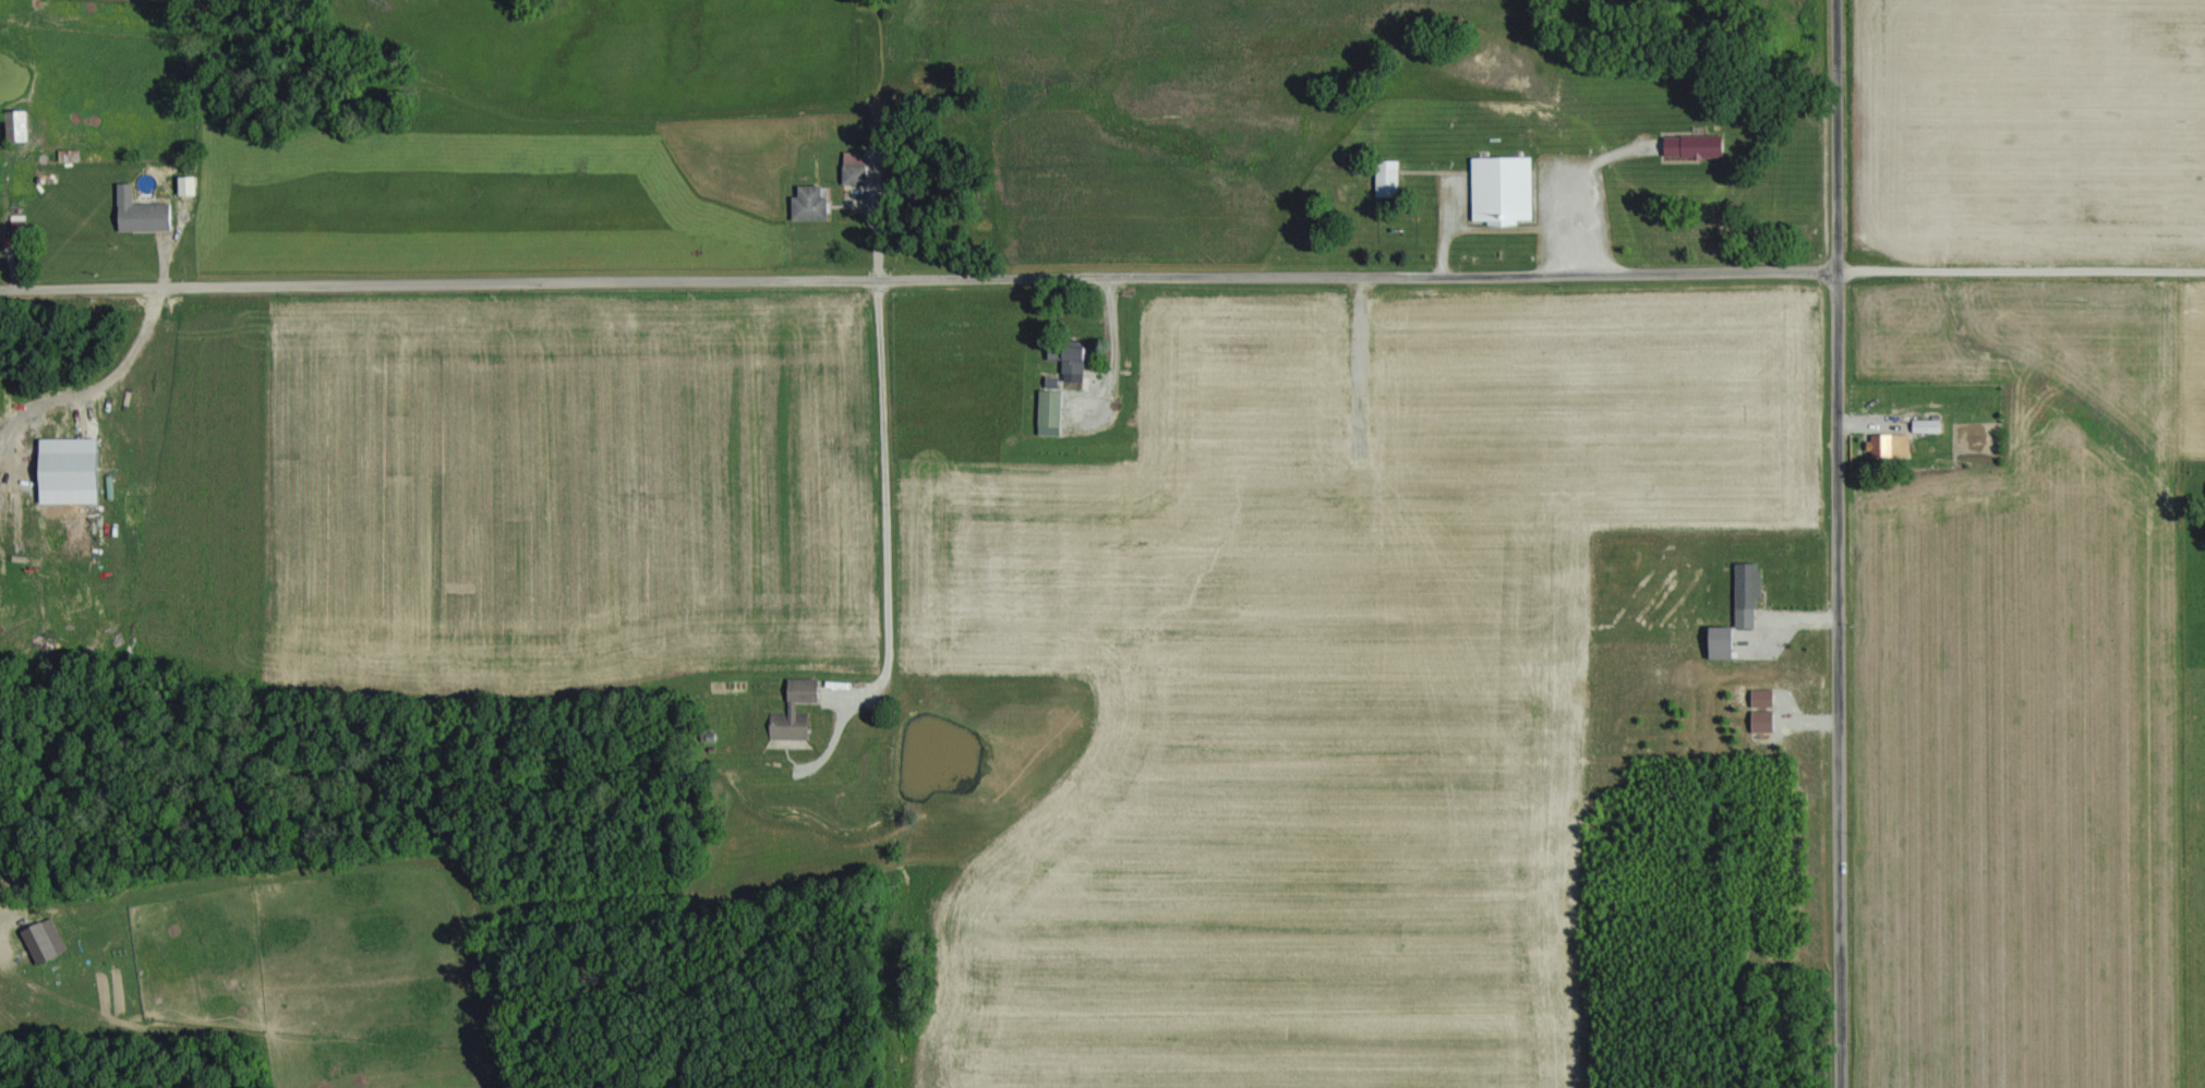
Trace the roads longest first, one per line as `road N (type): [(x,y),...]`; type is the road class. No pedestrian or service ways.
road 1 (residential): [(1838,274),(1588,283),(0,292)]
road 2 (residential): [(1844,1087),(1839,0)]
road 3 (residential): [(1838,274),(2204,273)]

